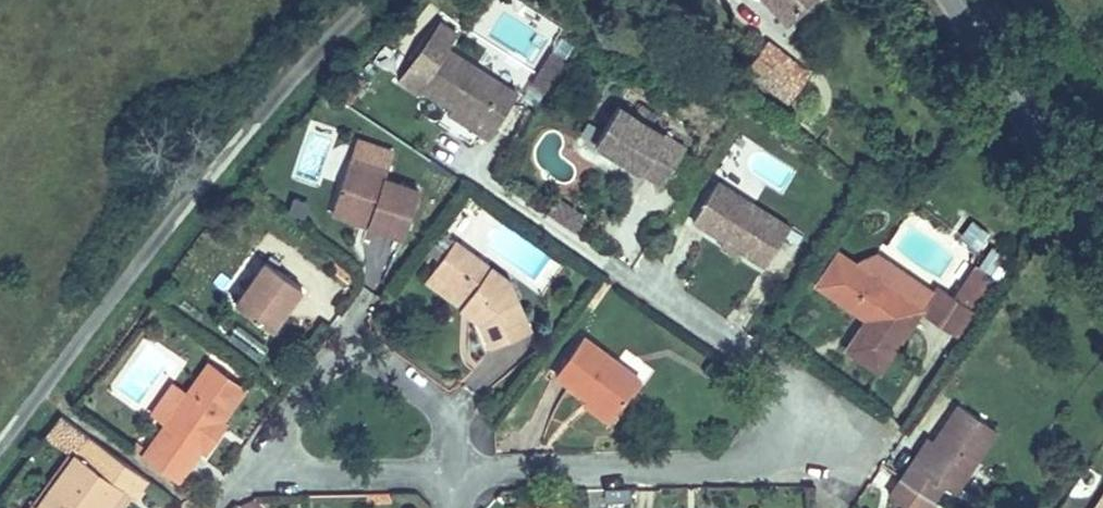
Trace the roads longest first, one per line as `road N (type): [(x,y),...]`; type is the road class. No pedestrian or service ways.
road 1 (residential): [(636,279),(799,388),(808,410),(804,430),(789,448),(732,467),(492,470),(465,486)]
road 2 (unclassified): [(0,449),(197,189),(374,0)]
road 3 (residential): [(465,486),(302,474),(275,450),(275,435),(312,371),(339,355),(374,359),(419,388),(450,431)]
road 4 (primary): [(959,0),(1102,233)]

